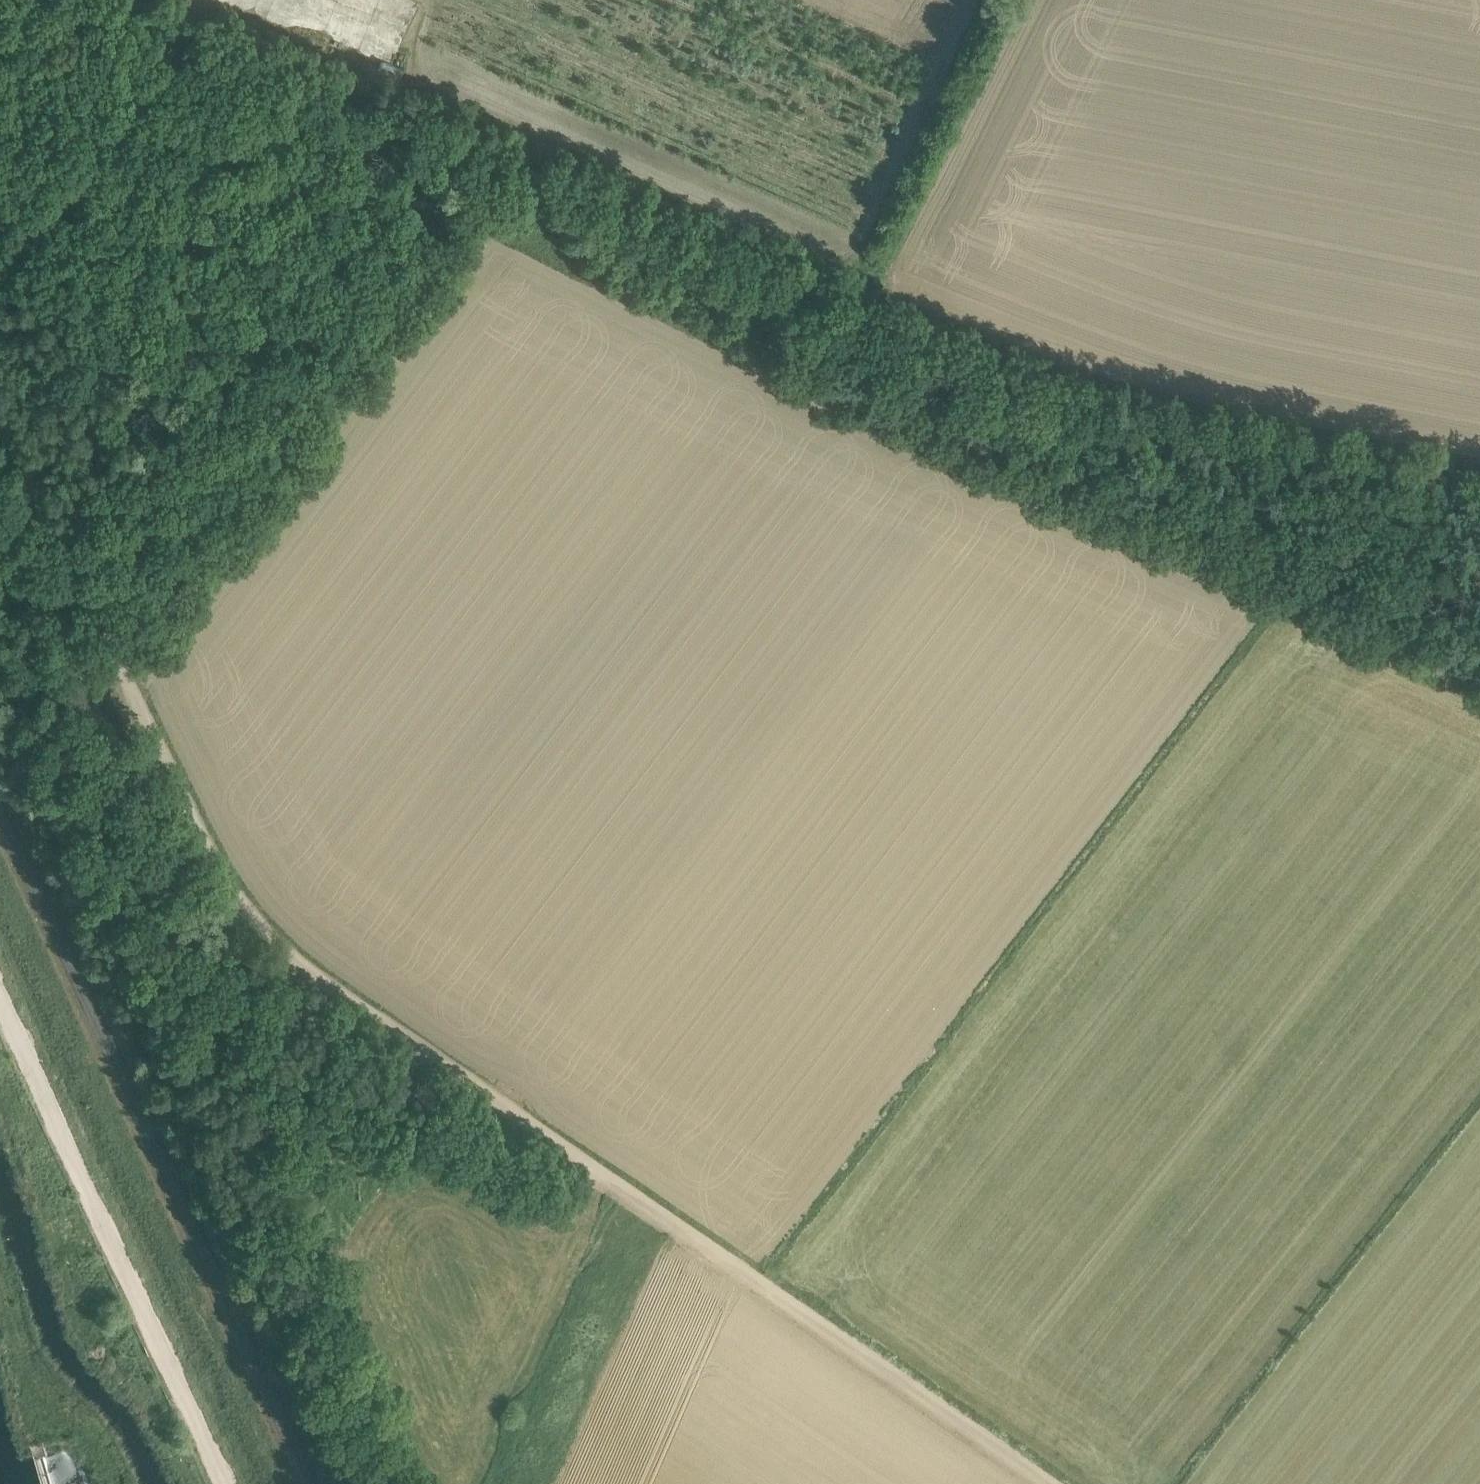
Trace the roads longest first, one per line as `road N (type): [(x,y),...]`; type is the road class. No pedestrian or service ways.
road 1 (track): [(1054,1483),(724,1265),(342,997),(241,912),(0,411)]
road 2 (track): [(220,1483),(0,1000)]

